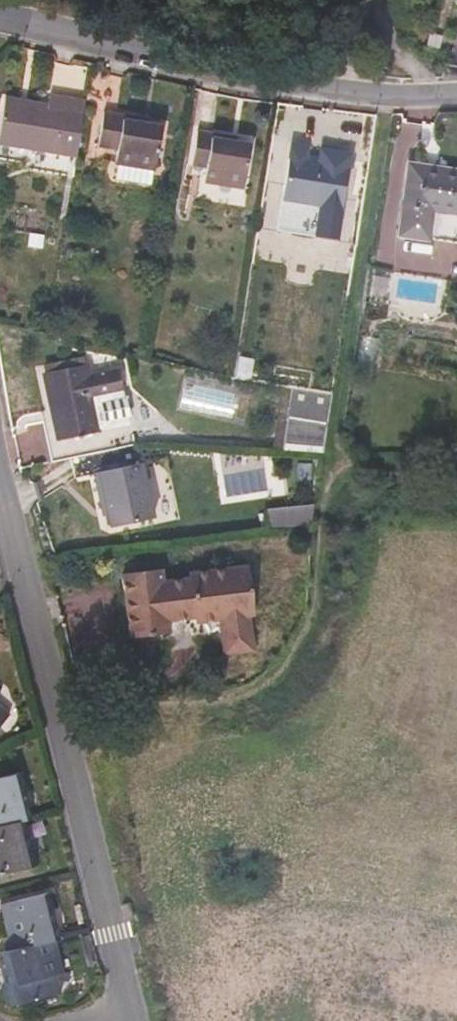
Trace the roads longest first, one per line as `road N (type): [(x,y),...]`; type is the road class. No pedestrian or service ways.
road 1 (residential): [(132,1011),(0,474)]
road 2 (residential): [(0,12),(279,80),(392,95),(456,93)]

